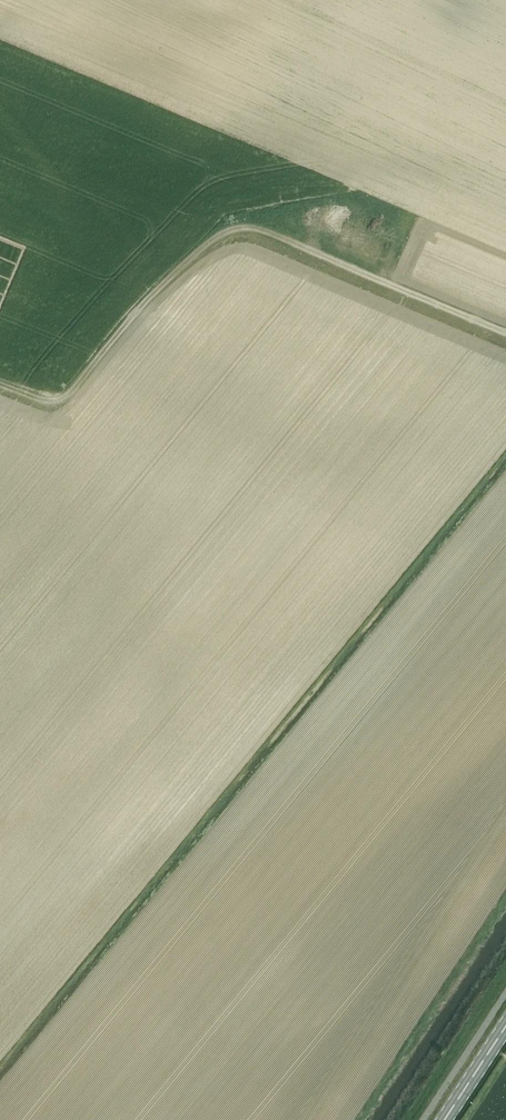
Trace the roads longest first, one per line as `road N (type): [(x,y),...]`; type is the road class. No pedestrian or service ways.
road 1 (track): [(505,335),(256,229),(223,232),(154,291),(59,398),(0,383)]

